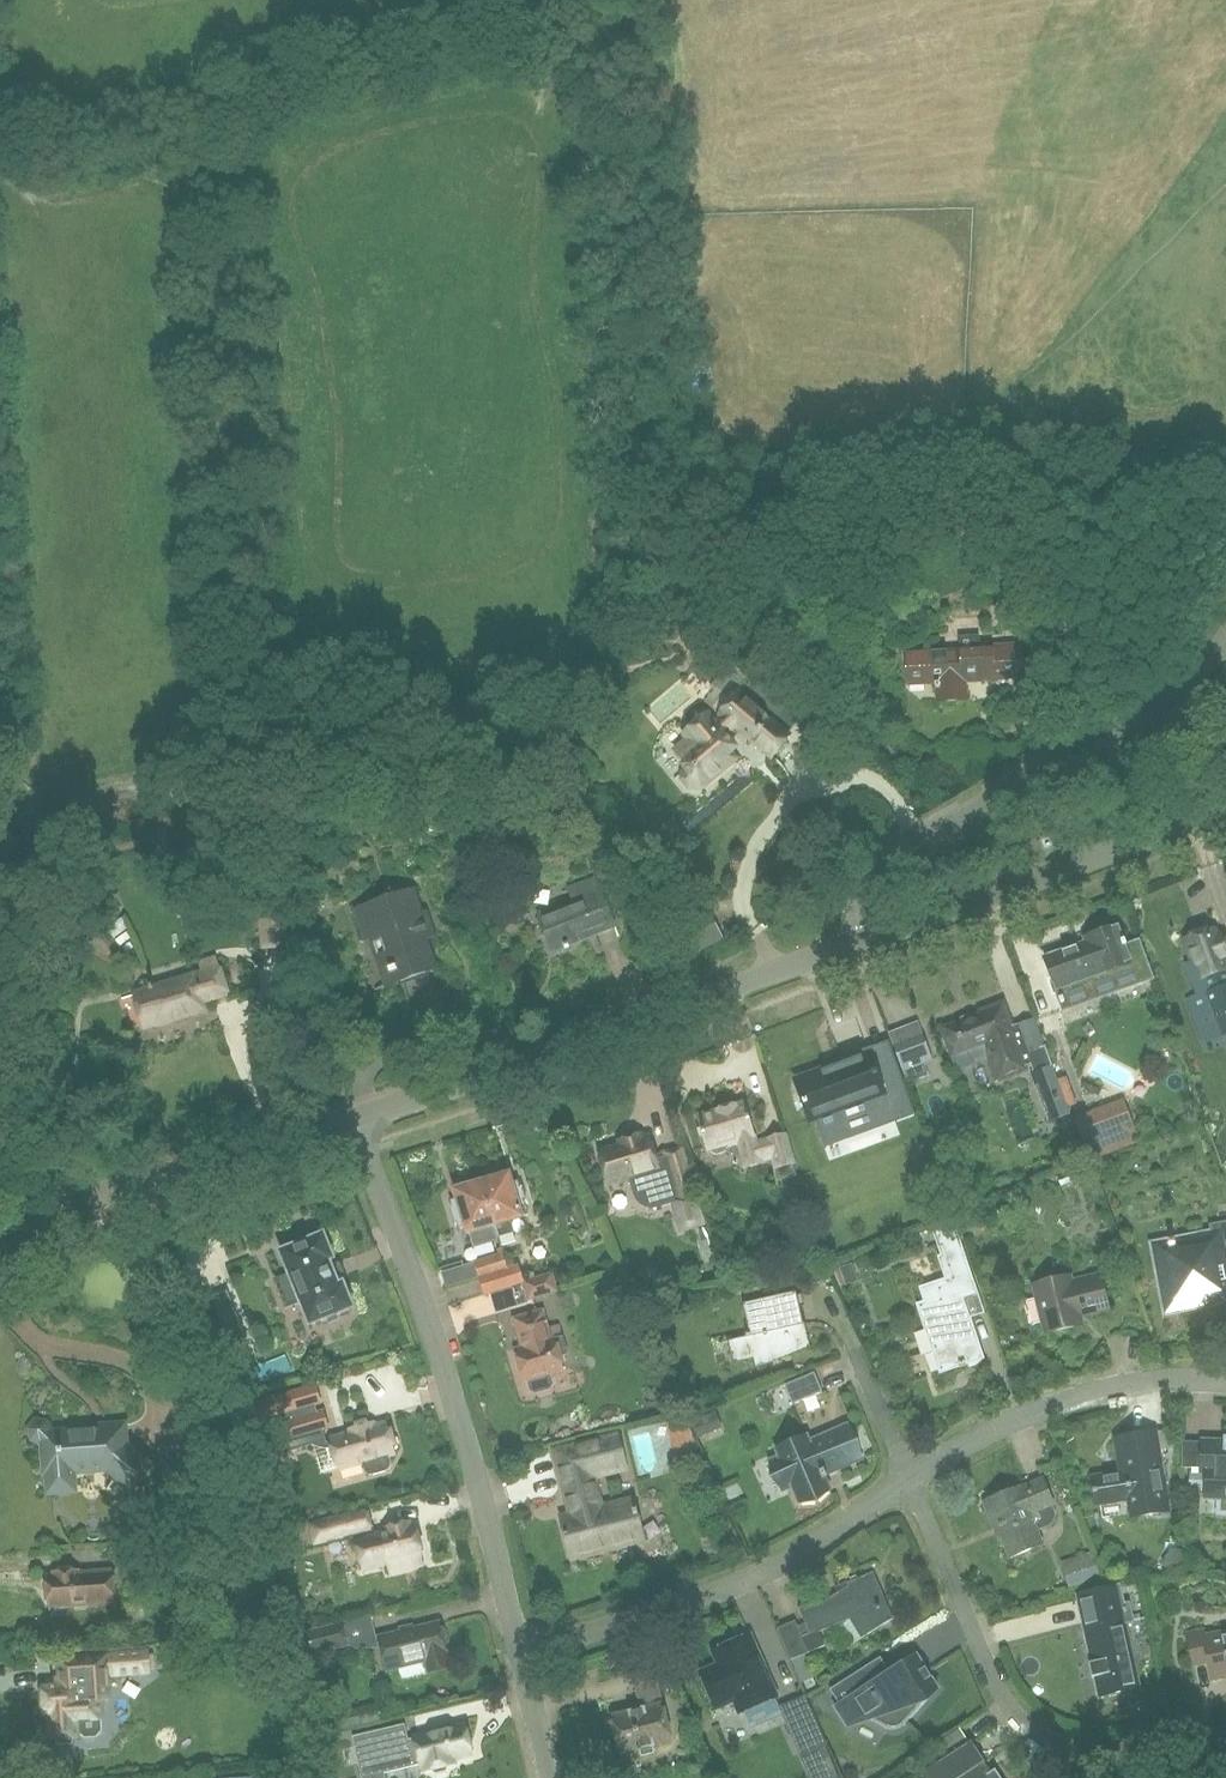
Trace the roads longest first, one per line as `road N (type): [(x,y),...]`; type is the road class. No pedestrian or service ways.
road 1 (residential): [(521,1653),(444,1368),(355,1120)]
road 2 (residential): [(355,1120),(866,937)]
road 3 (residential): [(866,937),(858,903),(870,878),(1144,714),(1225,639)]
road 4 (residential): [(1225,1740),(1103,1753),(1056,1744),(1029,1725),(1001,1698),(909,1479)]
road 5 (residential): [(521,1653),(738,1582),(909,1479)]
road 6 (residential): [(0,1253),(98,1195),(355,1120)]
road 7 (residential): [(866,937),(1225,808)]
road 8 (residential): [(909,1479),(1039,1407),(1176,1381),(1225,1382)]
road 9 (residential): [(909,1479),(855,1353)]
road 10 (residential): [(551,1777),(521,1653)]

